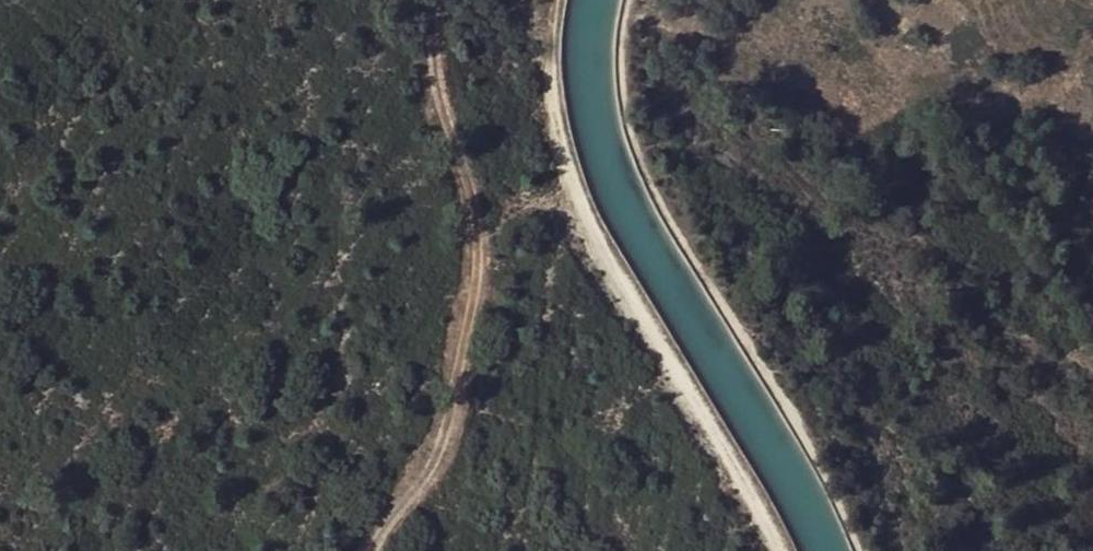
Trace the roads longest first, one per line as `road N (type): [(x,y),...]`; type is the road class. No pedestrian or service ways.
road 1 (track): [(555,0),(549,70),(575,199),(778,550)]
road 2 (track): [(380,550),(442,453),(464,353),(472,263),(432,0)]

